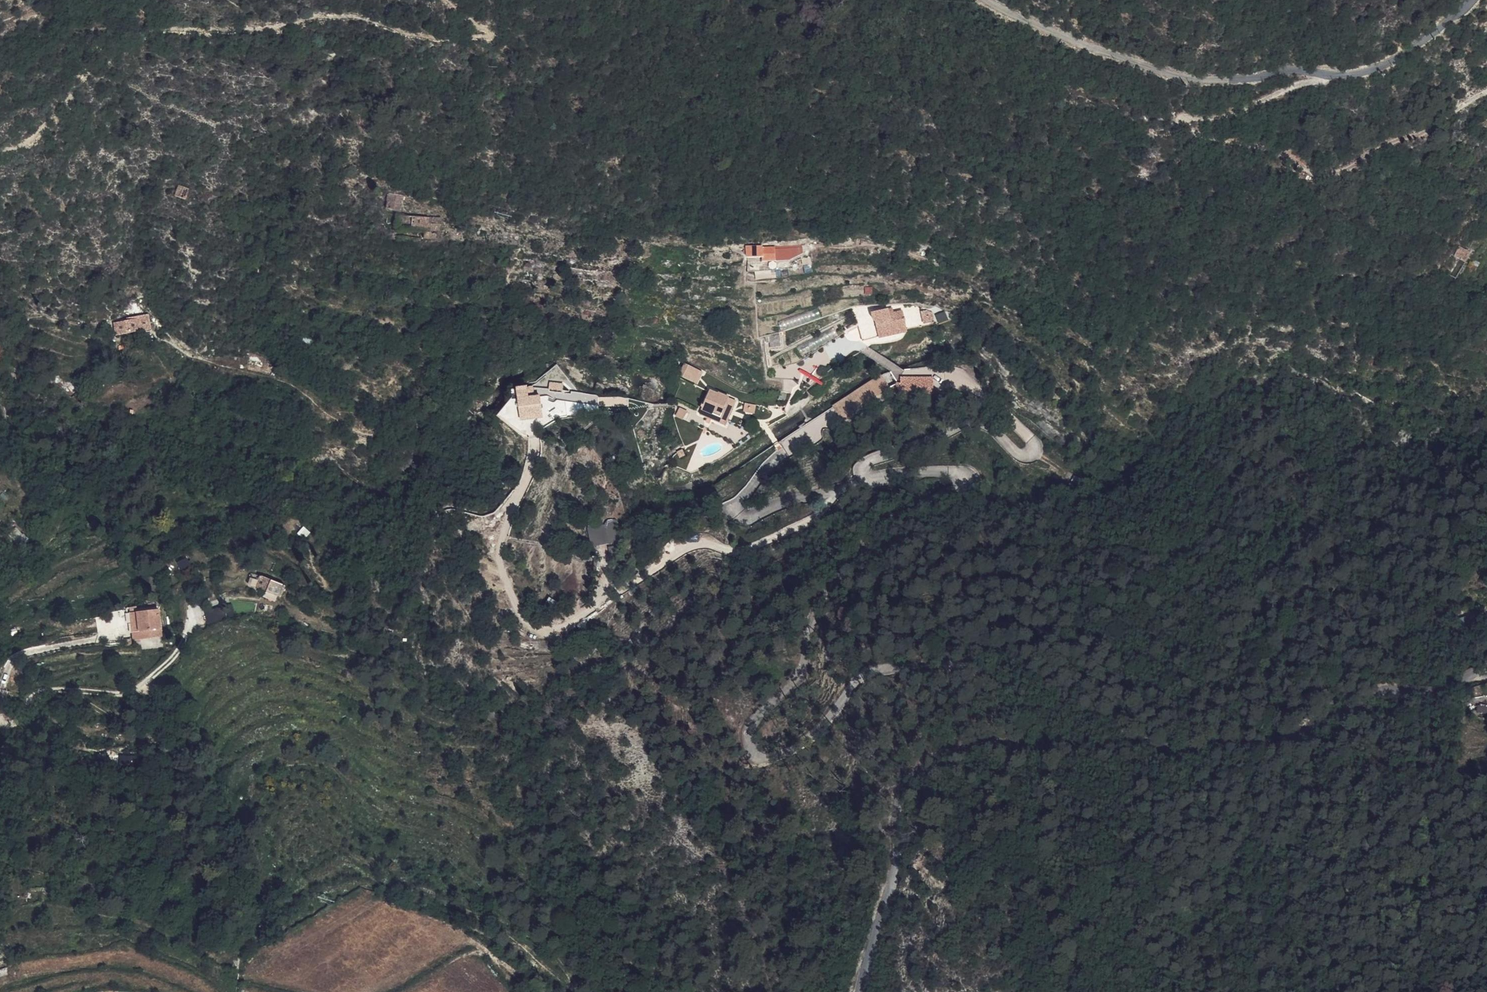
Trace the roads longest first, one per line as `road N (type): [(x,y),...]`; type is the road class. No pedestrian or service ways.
road 1 (track): [(1145,744),(1135,732),(974,671),(924,663),(868,672),(817,729),(782,752),(758,759),(750,747),(747,728),(791,681),(813,613),(850,562),(892,521),(962,483),(953,473),(865,477),(865,462),(981,422),(1022,456),(1036,450),(971,384),(949,374),(897,372),(864,349)]
road 2 (unclassified): [(861,991),(892,885),(905,796),(914,776),(937,758),(974,746),(1277,740),(1375,697),(1446,686),(1486,667)]
road 3 (unclassified): [(1469,0),(1378,68),(1211,81),(1179,78),(984,0)]
road 4 (track): [(1486,91),(1418,136),(1333,174),(1315,175),(1288,153),(1204,139),(1196,129),(1196,119),(1233,114),(1328,74)]
road 5 (track): [(0,720),(14,724),(32,696),(111,694),(148,680),(175,654),(190,610)]

